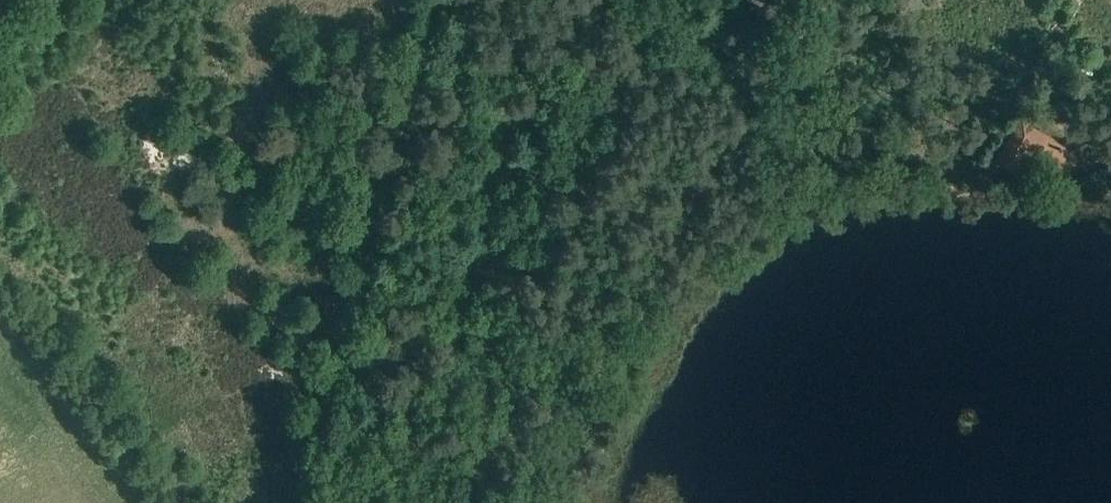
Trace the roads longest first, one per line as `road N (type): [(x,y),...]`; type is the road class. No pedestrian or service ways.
road 1 (track): [(305,502),(327,377),(440,0)]
road 2 (track): [(0,311),(152,502)]

